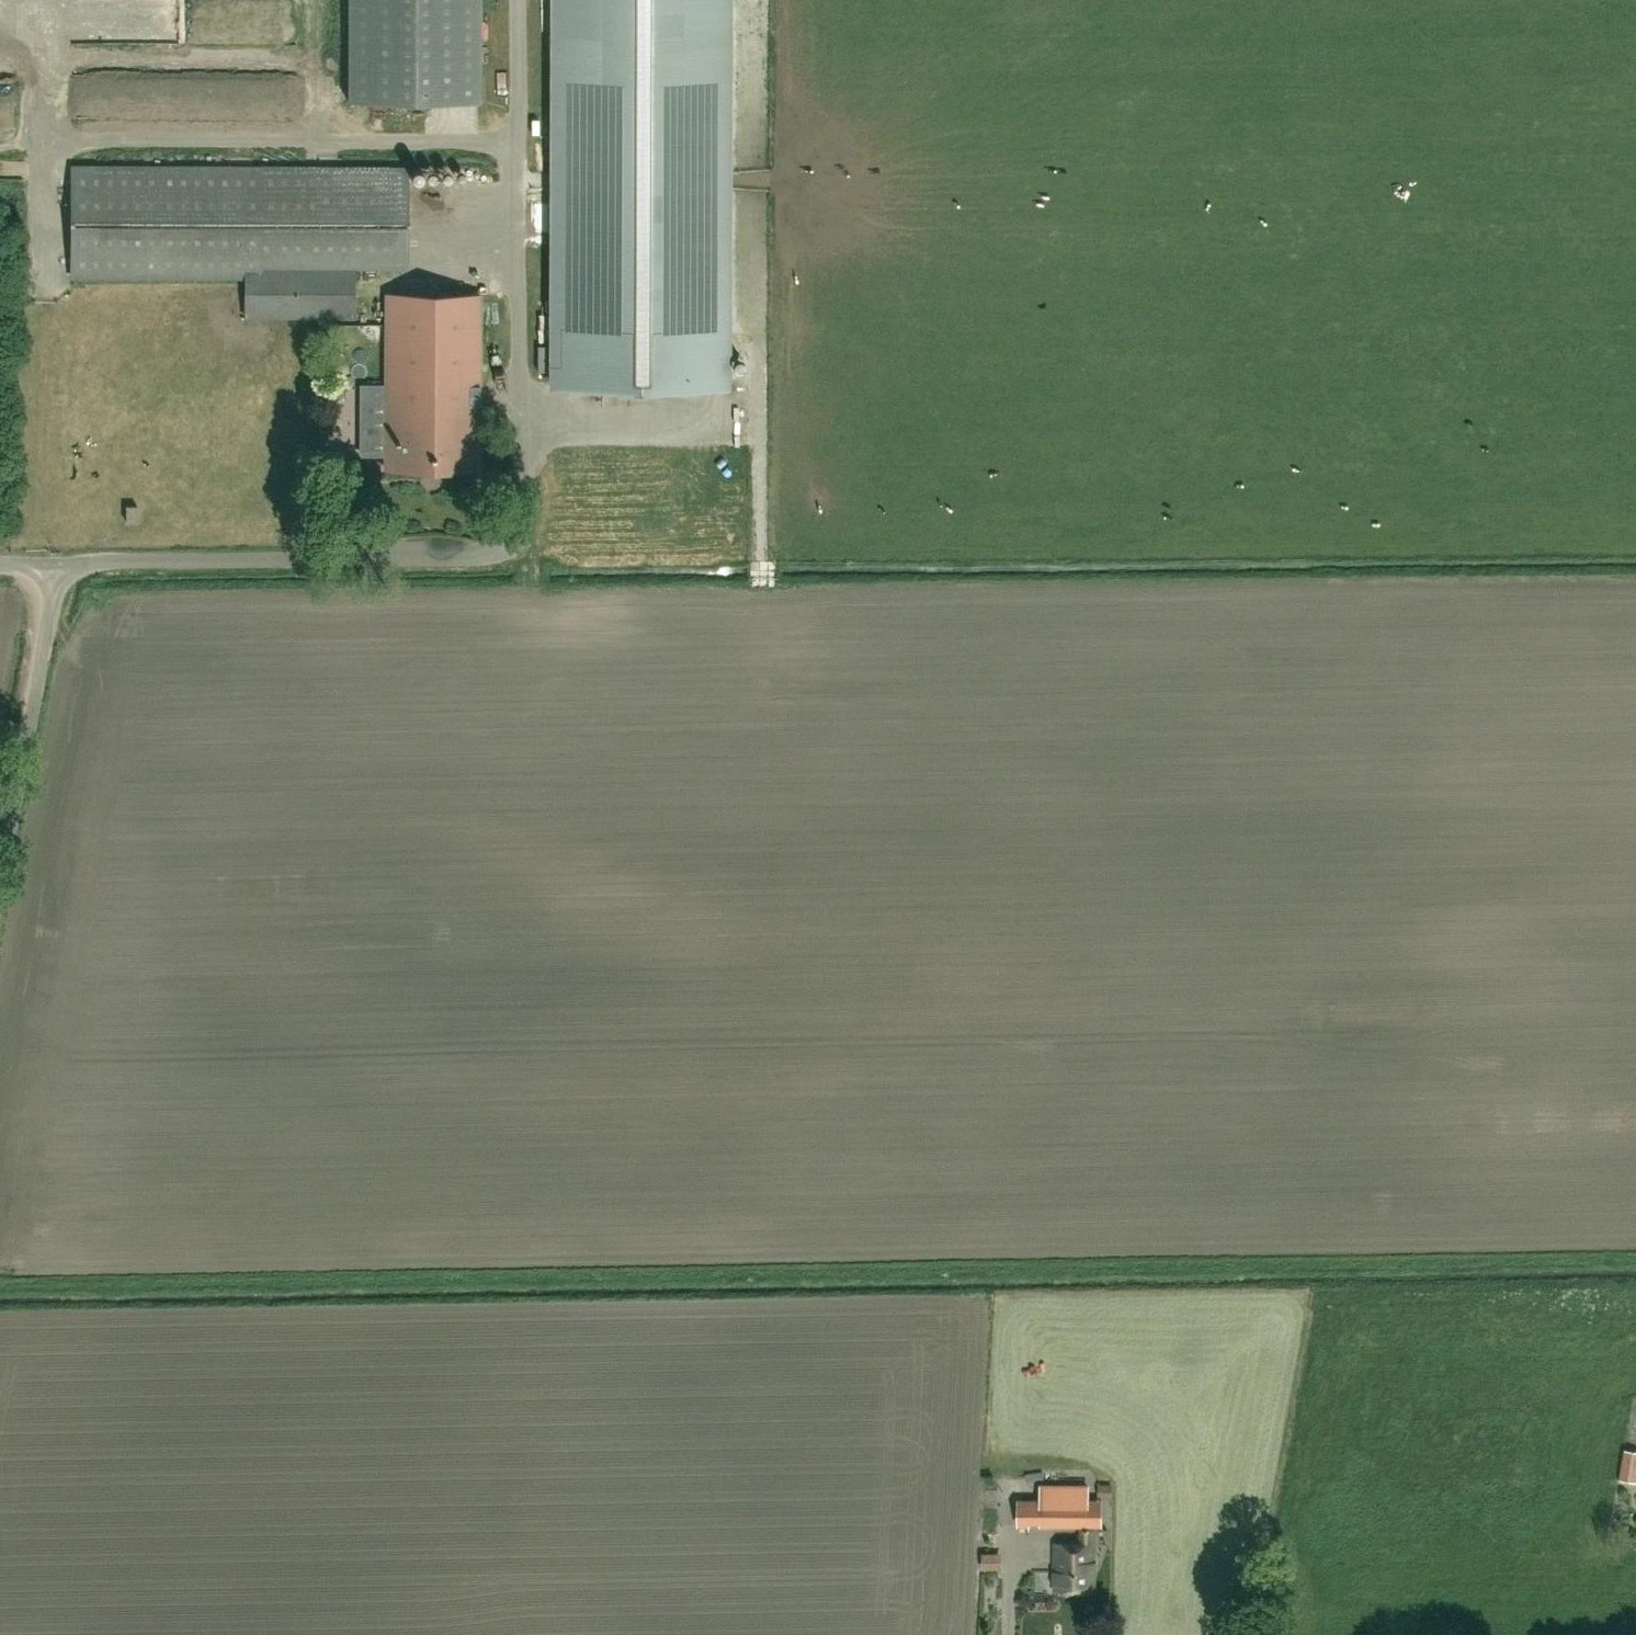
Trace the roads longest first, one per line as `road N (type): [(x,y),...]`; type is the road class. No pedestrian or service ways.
road 1 (unclassified): [(0,880),(48,626),(47,578)]

